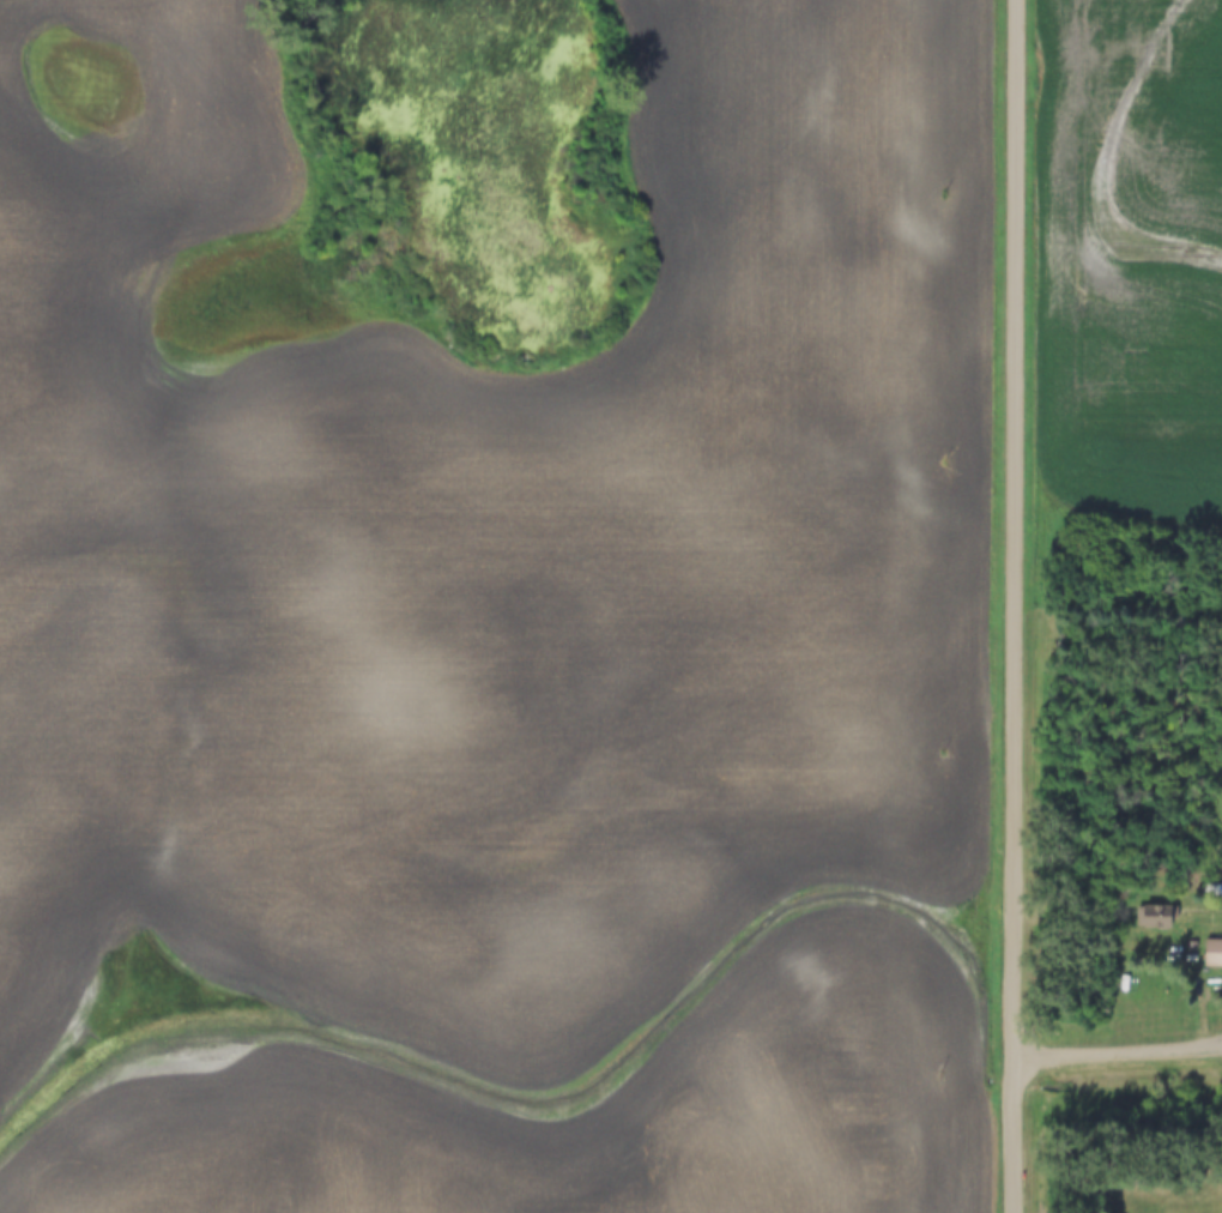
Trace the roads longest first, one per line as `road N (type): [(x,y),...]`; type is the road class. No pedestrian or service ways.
road 1 (residential): [(1018,0),(1015,1212)]

